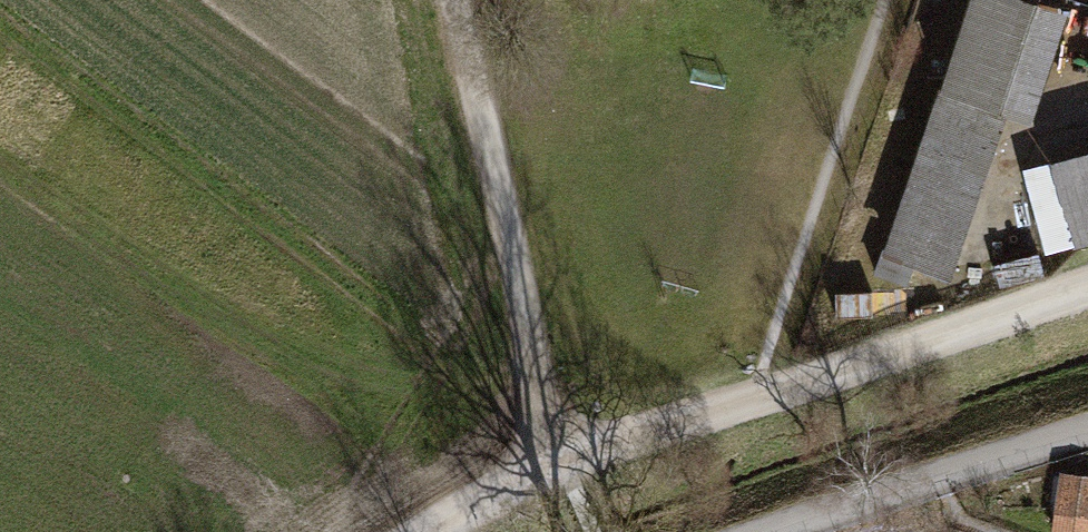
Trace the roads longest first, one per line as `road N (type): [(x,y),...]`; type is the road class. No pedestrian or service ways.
road 1 (track): [(442,531),(556,467),(1087,296)]
road 2 (track): [(570,484),(556,467),(458,0)]
road 3 (track): [(1087,431),(731,531)]

